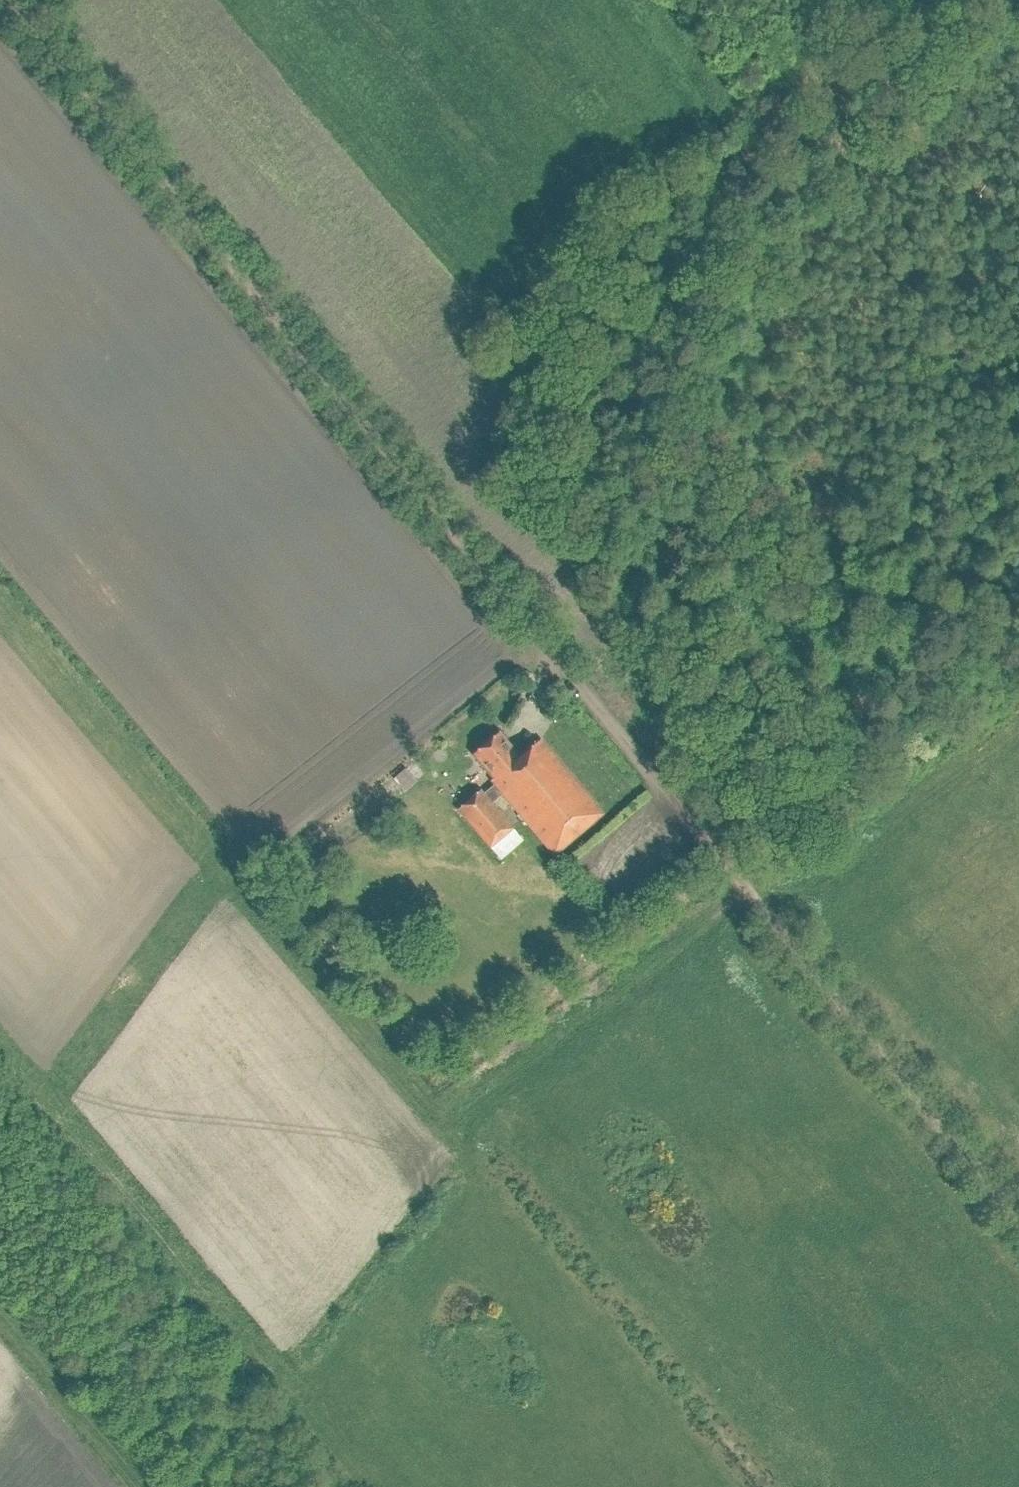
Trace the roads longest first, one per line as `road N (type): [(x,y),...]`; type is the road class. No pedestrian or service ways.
road 1 (track): [(1018,1221),(12,0)]
road 2 (track): [(1018,798),(868,906),(806,901),(771,922)]

